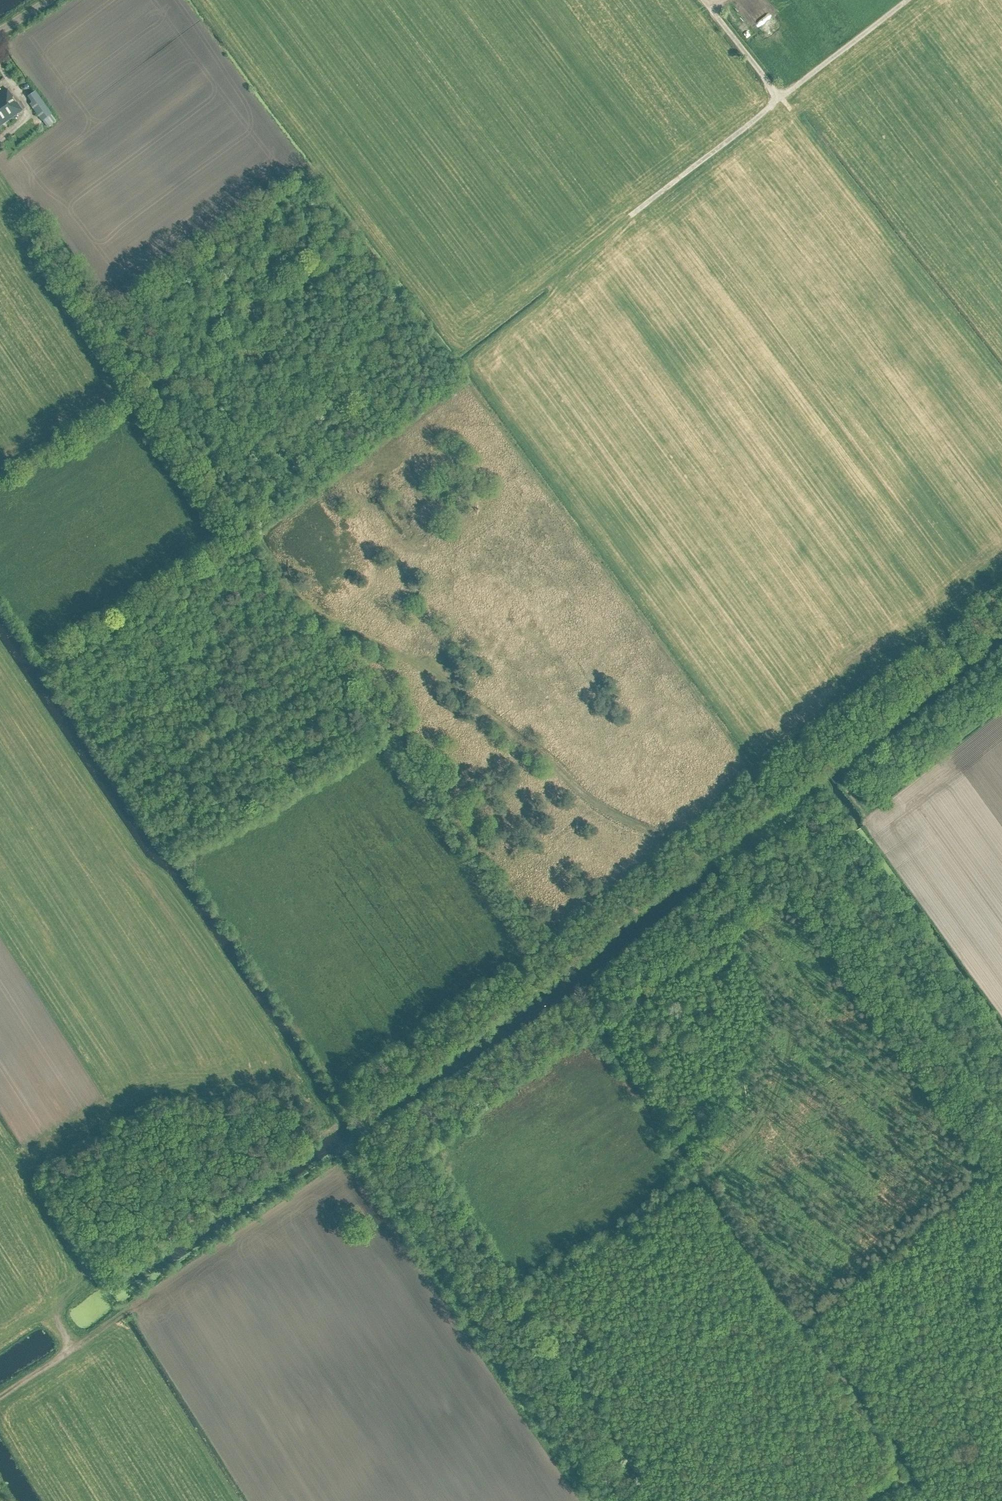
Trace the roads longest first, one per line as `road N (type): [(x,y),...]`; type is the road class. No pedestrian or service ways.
road 1 (track): [(0,180),(306,613),(455,688),(598,806),(698,854),(722,881),(787,983),(791,1033),(763,1114),(708,1174)]
road 2 (track): [(0,1393),(116,1317)]

